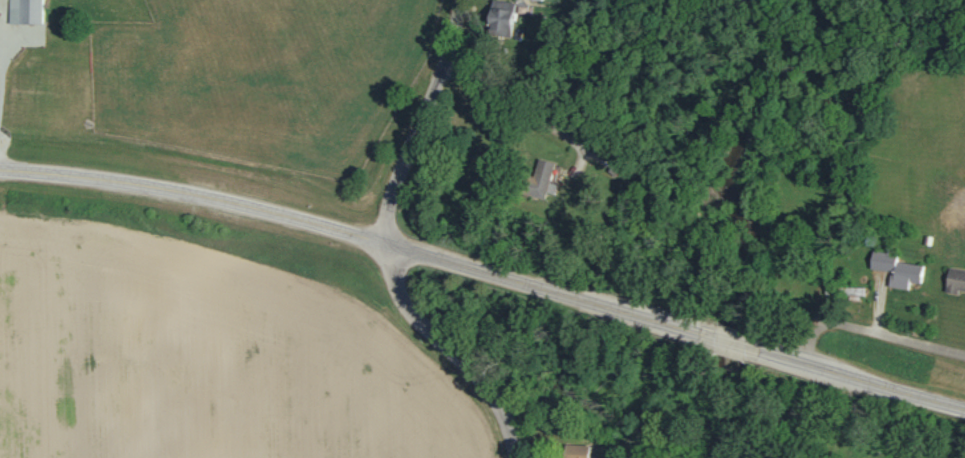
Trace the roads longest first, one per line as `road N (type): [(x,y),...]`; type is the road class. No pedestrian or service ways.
road 1 (residential): [(513,457),(488,389),(403,304),(391,268),(390,212),(461,0)]
road 2 (secondary): [(0,168),(190,191),(389,243)]
road 3 (secondary): [(709,333),(389,243)]
road 4 (secondary): [(964,408),(749,346)]
road 5 (residential): [(964,353),(831,320),(815,327),(803,363)]

